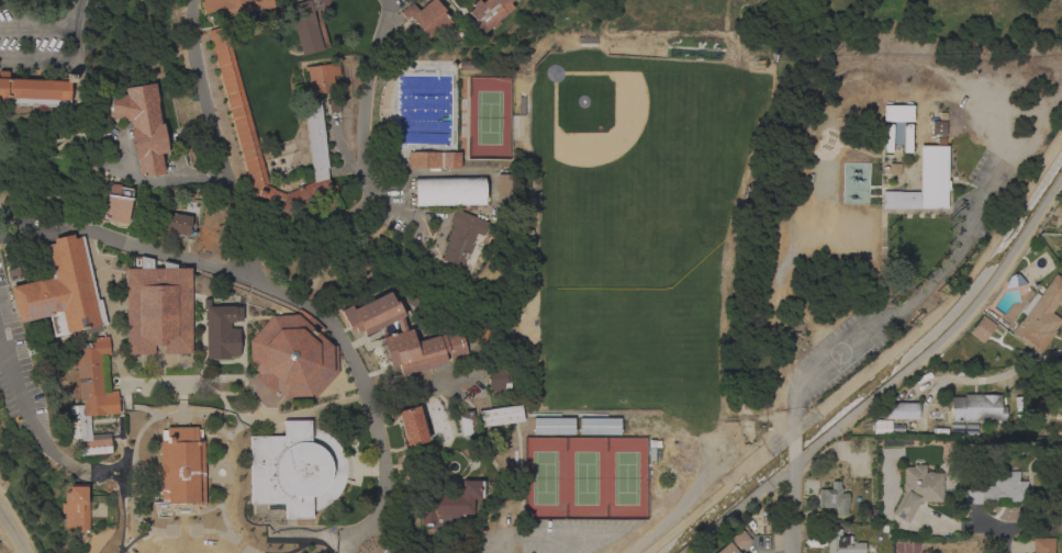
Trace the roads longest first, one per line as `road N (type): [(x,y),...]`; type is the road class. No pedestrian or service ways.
road 1 (residential): [(794,408),(800,383),(845,340),(917,301),(954,264),(1000,160),(981,99),(939,61),(883,56)]

